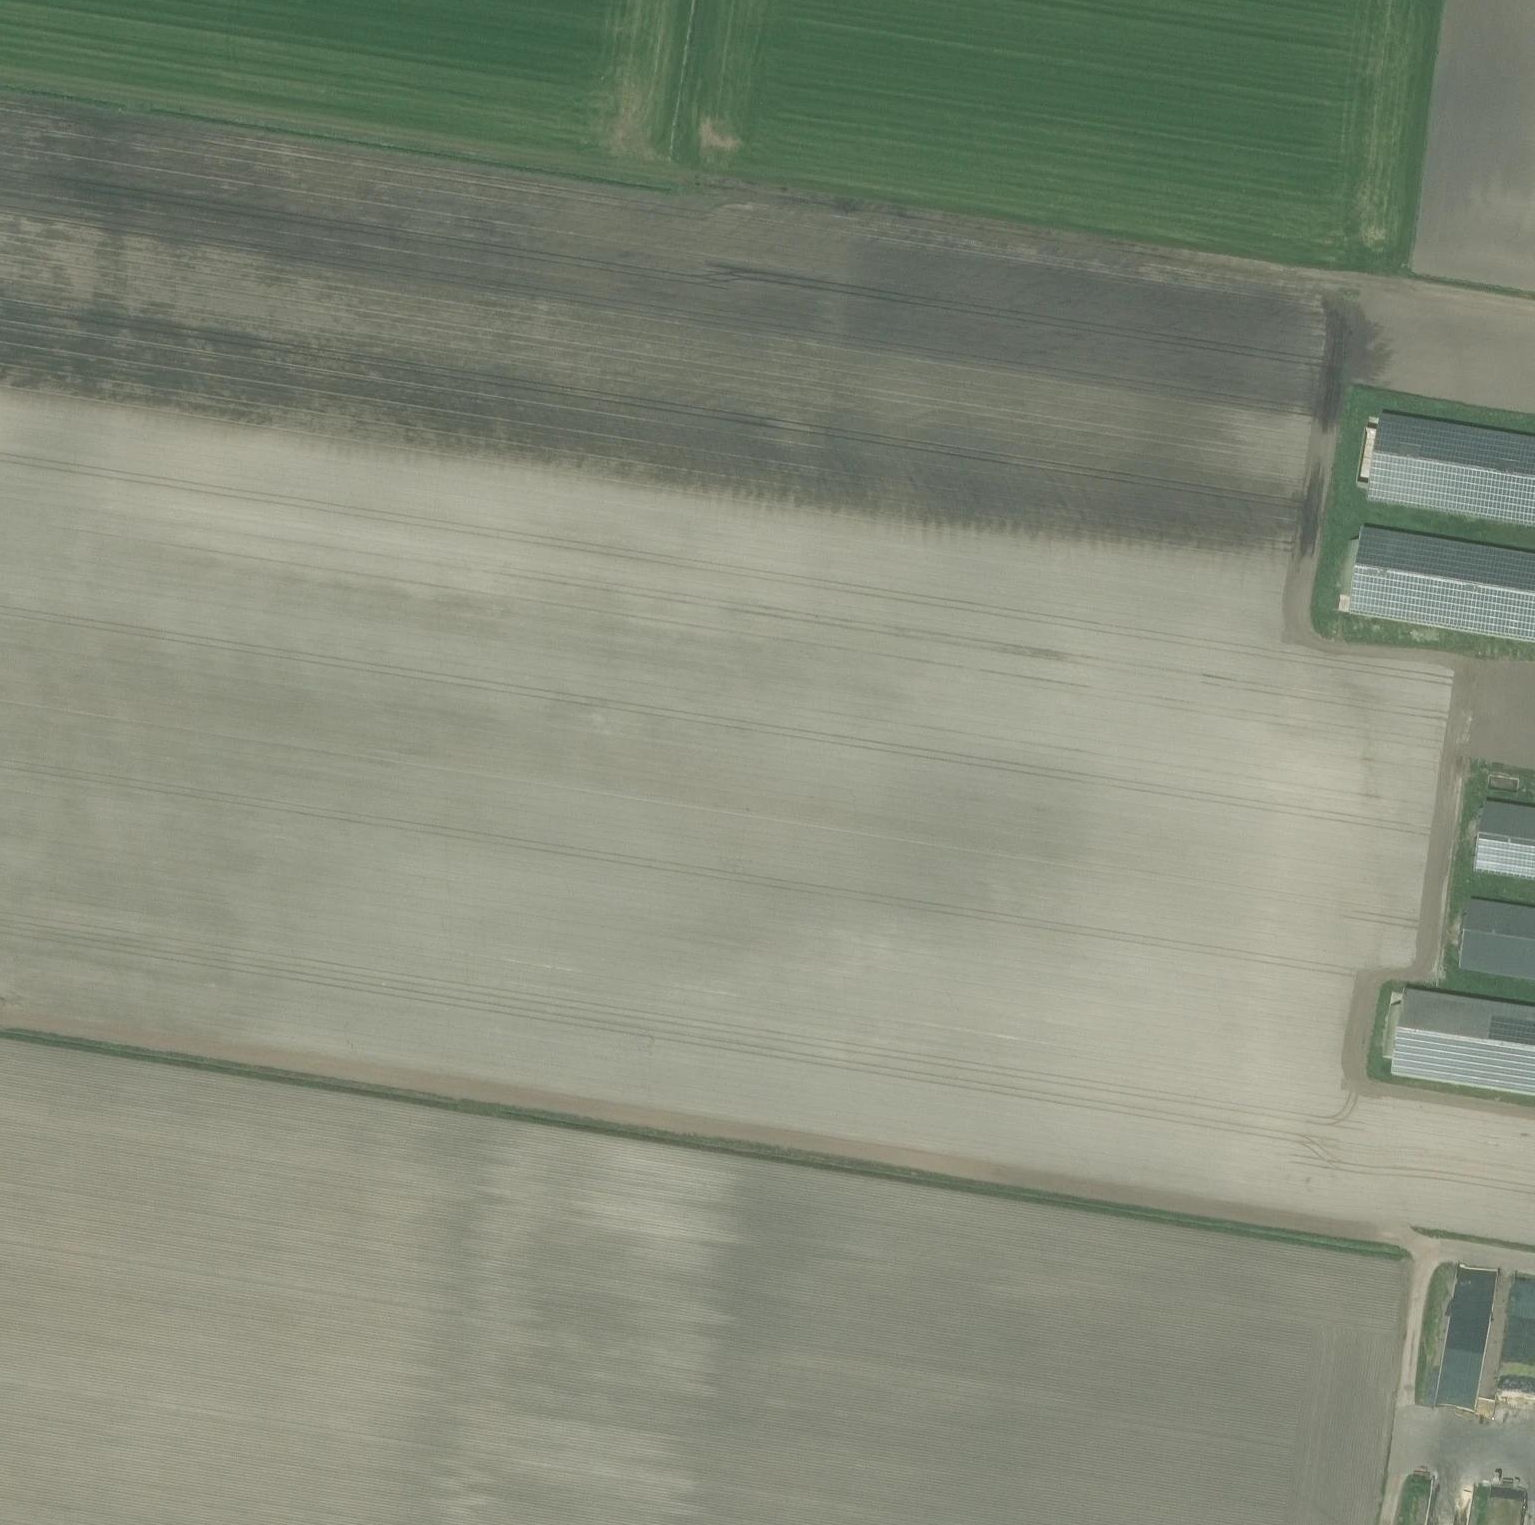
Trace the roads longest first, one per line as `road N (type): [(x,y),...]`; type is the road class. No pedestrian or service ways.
road 1 (track): [(1534,1263),(0,1018)]
road 2 (track): [(1534,318),(0,77)]

